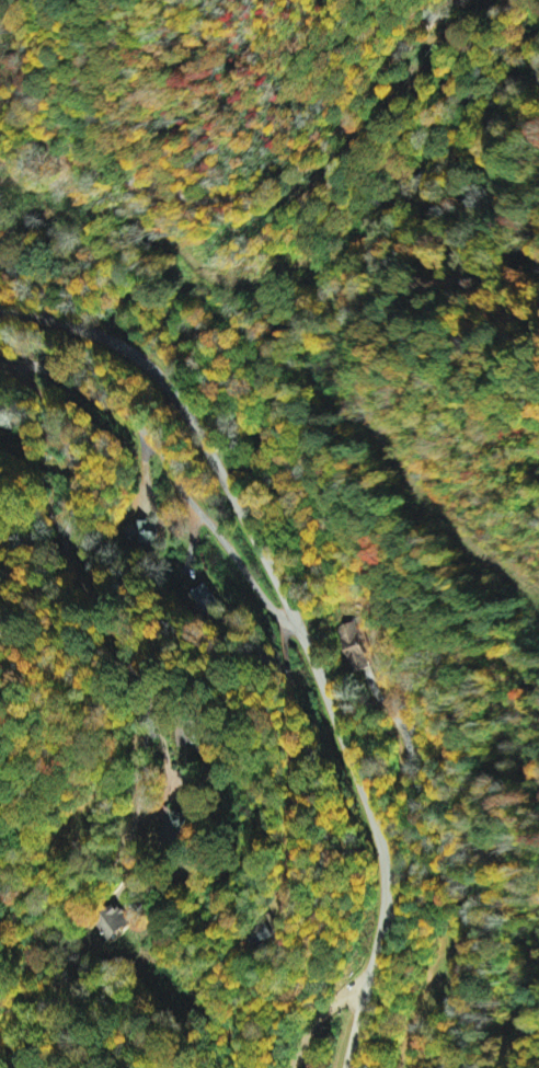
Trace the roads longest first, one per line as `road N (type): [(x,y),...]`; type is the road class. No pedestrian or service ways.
road 1 (residential): [(303,1067),(321,888),(301,629),(169,417),(102,340),(0,286)]
road 2 (residential): [(20,367),(55,407),(78,469),(78,501),(58,539),(123,640),(139,680),(146,733),(136,818),(102,884),(46,904),(7,939),(3,994),(31,1067)]
road 3 (residential): [(0,115),(139,170),(248,175),(311,124),(400,0)]
road 4 (residential): [(301,629),(274,610),(142,427),(51,366),(0,367)]

